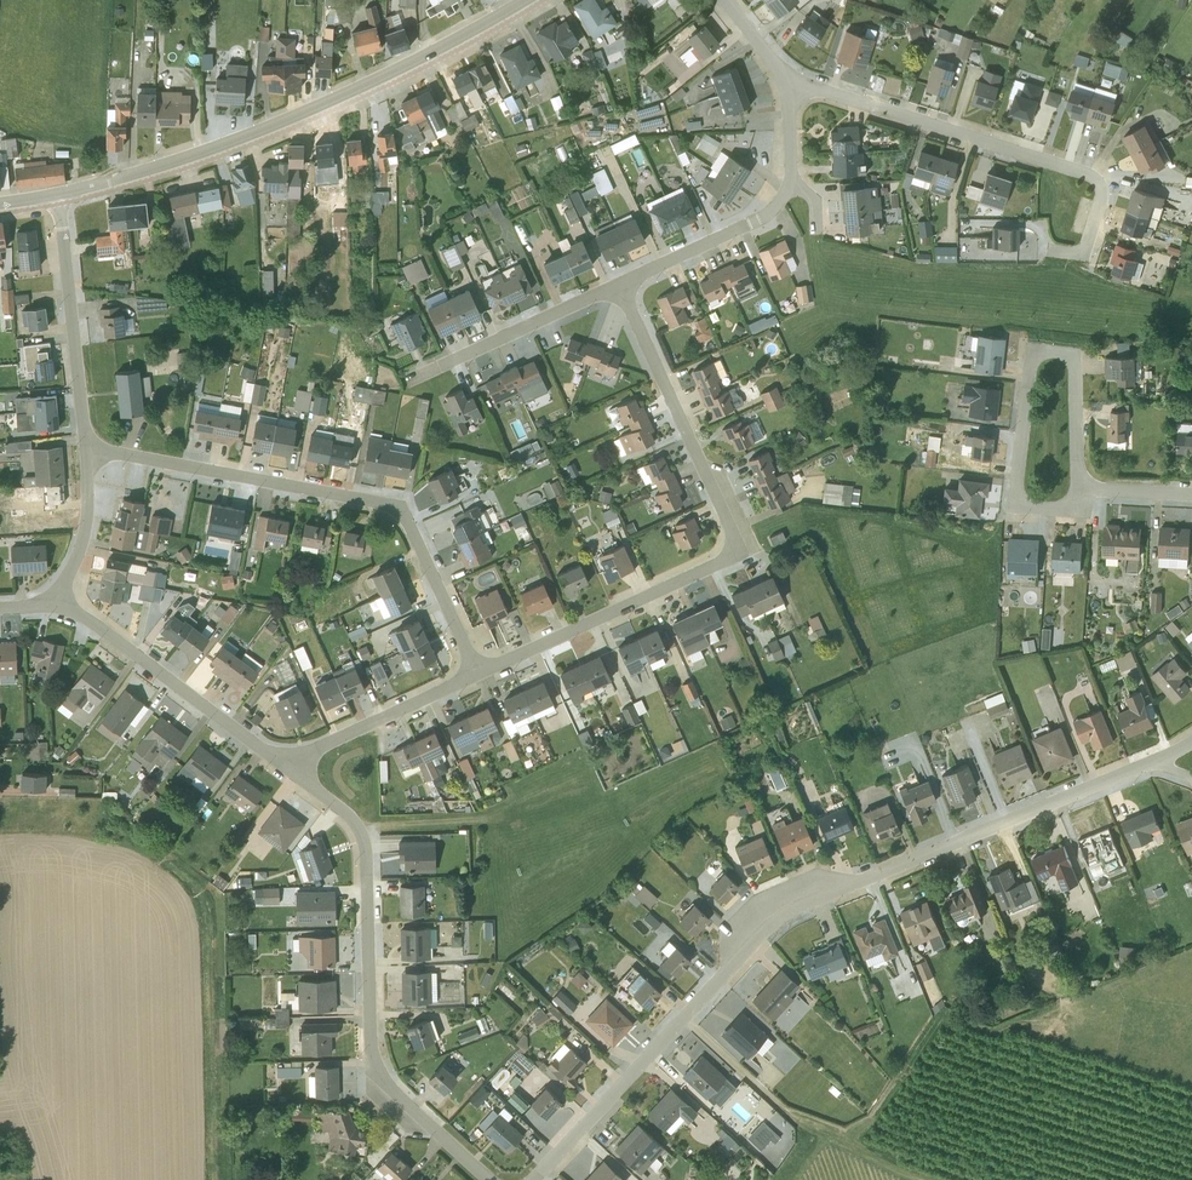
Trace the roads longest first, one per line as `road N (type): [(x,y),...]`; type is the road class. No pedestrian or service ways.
road 1 (residential): [(1191,743),(785,913),(532,1179)]
road 2 (residential): [(477,673),(738,550),(620,284)]
road 3 (residential): [(57,194),(317,106),(521,0)]
road 4 (residential): [(85,446),(393,507),(406,519),(477,673)]
road 5 (residential): [(490,1179),(379,1077),(369,1032),(360,832),(282,763)]
road 6 (residential): [(786,87),(819,88),(1086,174),(1101,196),(1084,255),(1054,251)]
road 7 (track): [(682,1017),(787,1114),(927,1179)]
road 8 (residential): [(1077,487),(1077,508),(1014,505),(1030,350),(1074,354)]
road 9 (residential): [(282,763),(57,602)]
road 10 (residential): [(85,446),(57,194)]
road 11 (residential): [(412,376),(620,284)]
road 12 (residential): [(282,763),(477,673)]
road 13 (residential): [(620,284),(760,218),(789,185)]
road 14 (residential): [(57,602),(80,540),(85,446)]
road 15 (residential): [(1074,354),(1077,487)]

